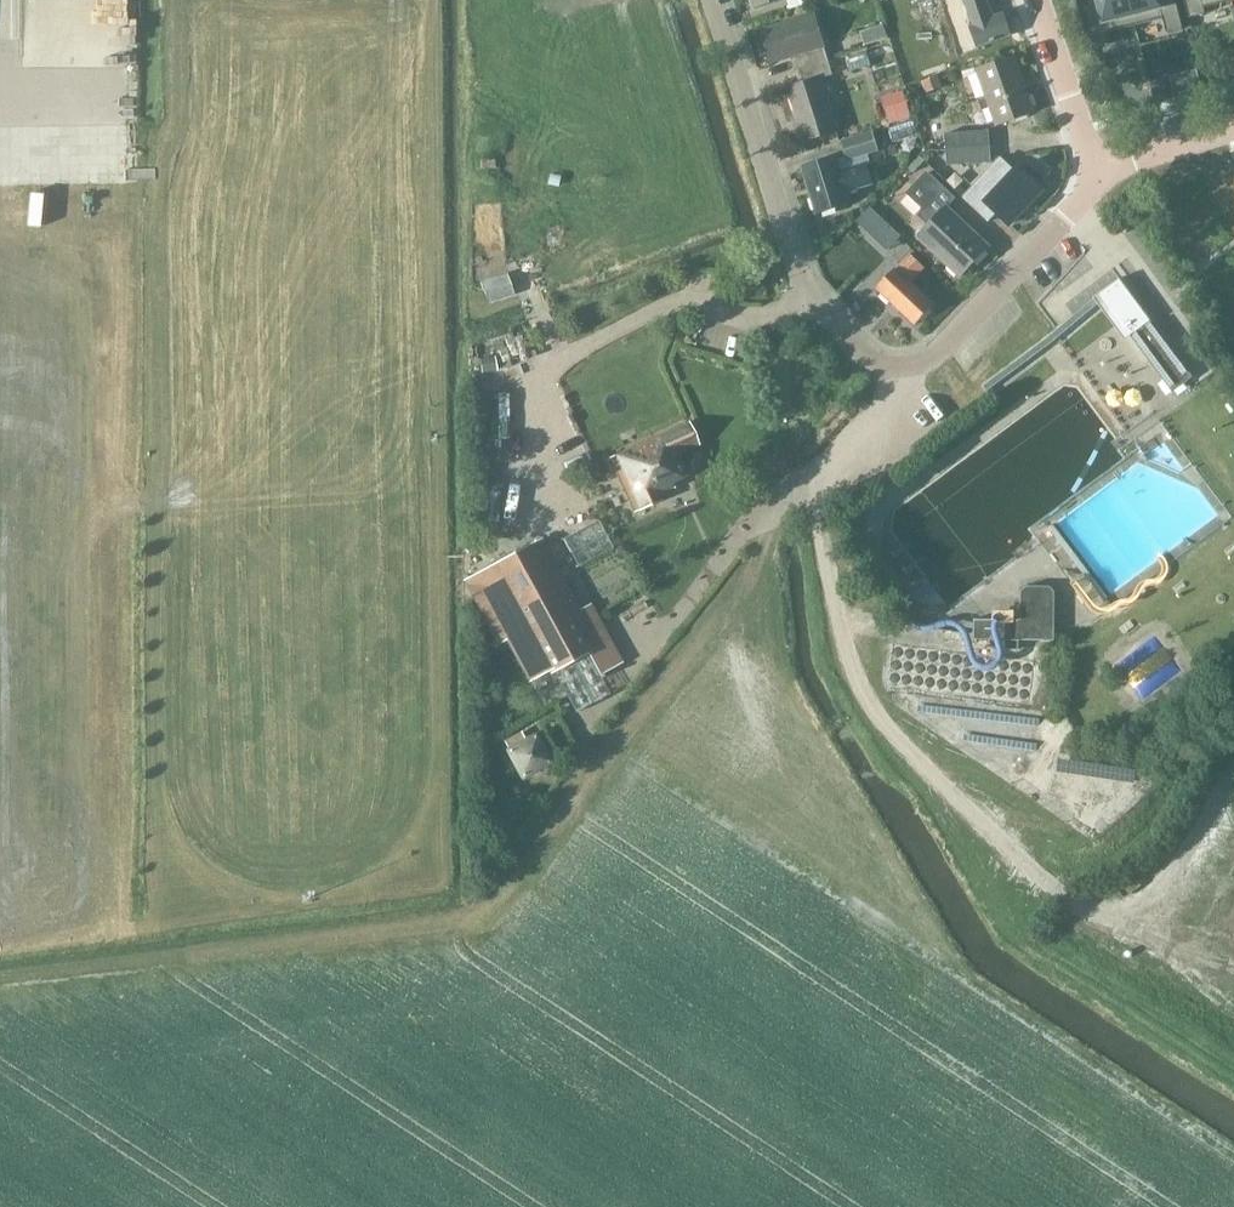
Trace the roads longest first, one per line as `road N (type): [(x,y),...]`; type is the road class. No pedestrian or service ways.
road 1 (track): [(787,491),(752,555),(489,913),(461,925),(0,984)]
road 2 (track): [(1233,777),(1164,889),(1116,917),(1078,908),(866,704),(819,537),(814,471)]
road 3 (residential): [(904,366),(870,356),(812,300),(715,0)]
road 4 (residential): [(904,366),(942,349),(1098,174)]
road 5 (residential): [(1098,174),(1036,0)]
road 6 (residential): [(1098,174),(1233,129)]

